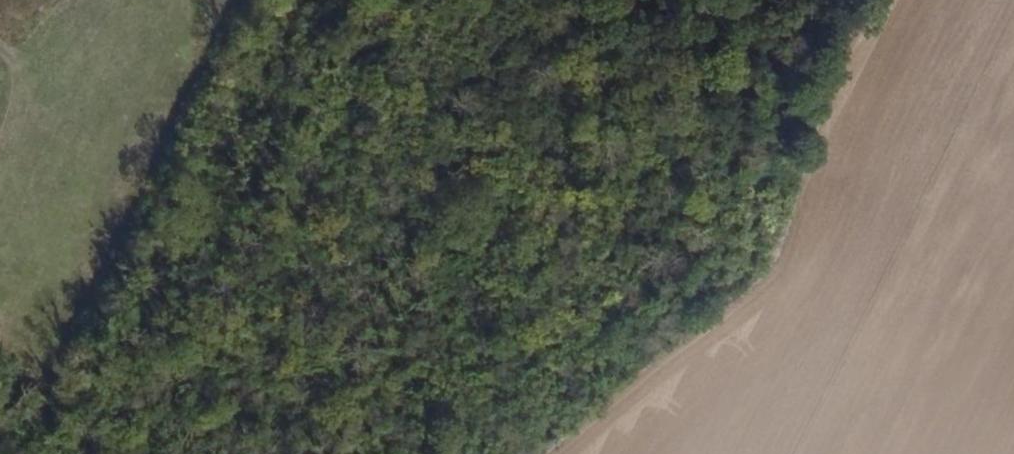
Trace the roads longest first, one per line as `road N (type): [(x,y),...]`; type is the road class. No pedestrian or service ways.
road 1 (track): [(0,41),(18,52),(15,121),(0,162)]

